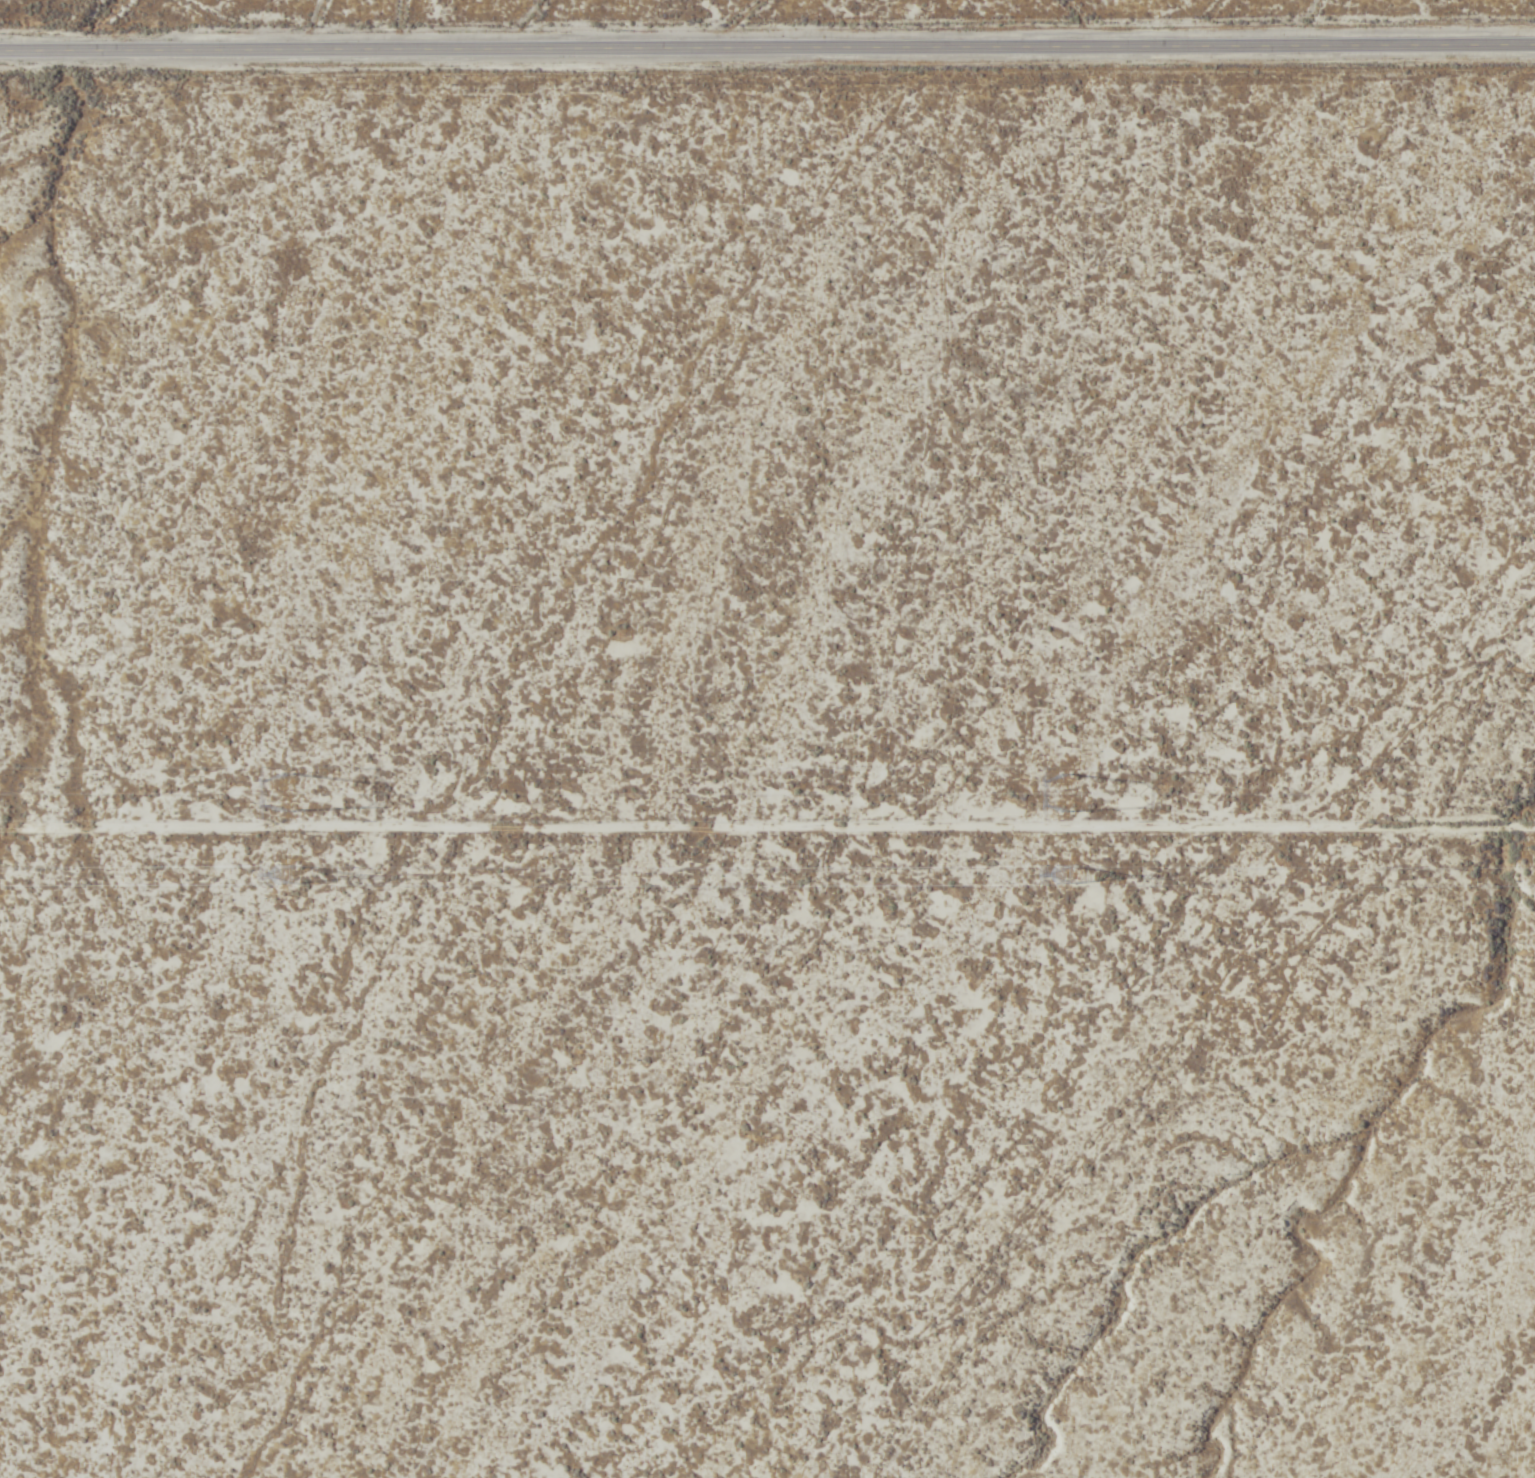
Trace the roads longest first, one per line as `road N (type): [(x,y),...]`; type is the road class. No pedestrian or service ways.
road 1 (tertiary): [(1534,45),(0,51)]

